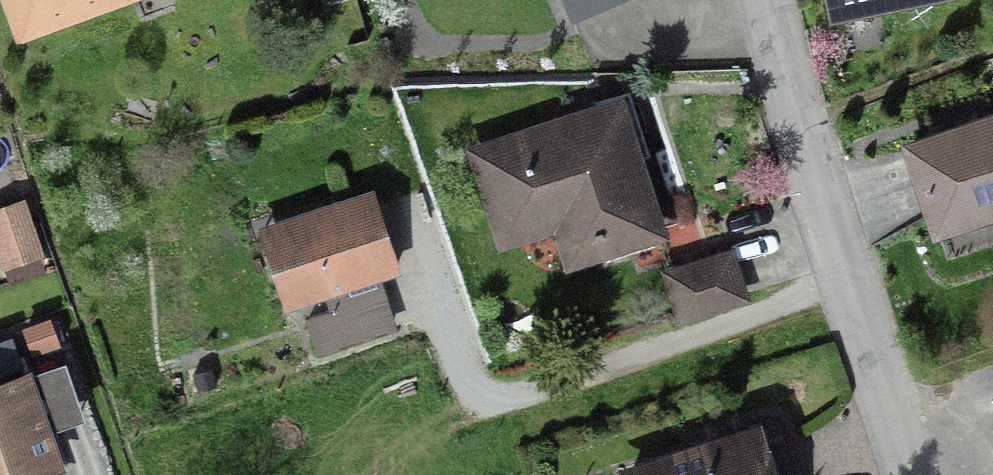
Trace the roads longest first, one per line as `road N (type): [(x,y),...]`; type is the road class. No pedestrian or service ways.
road 1 (unclassified): [(771,0),(802,127),(921,474)]

